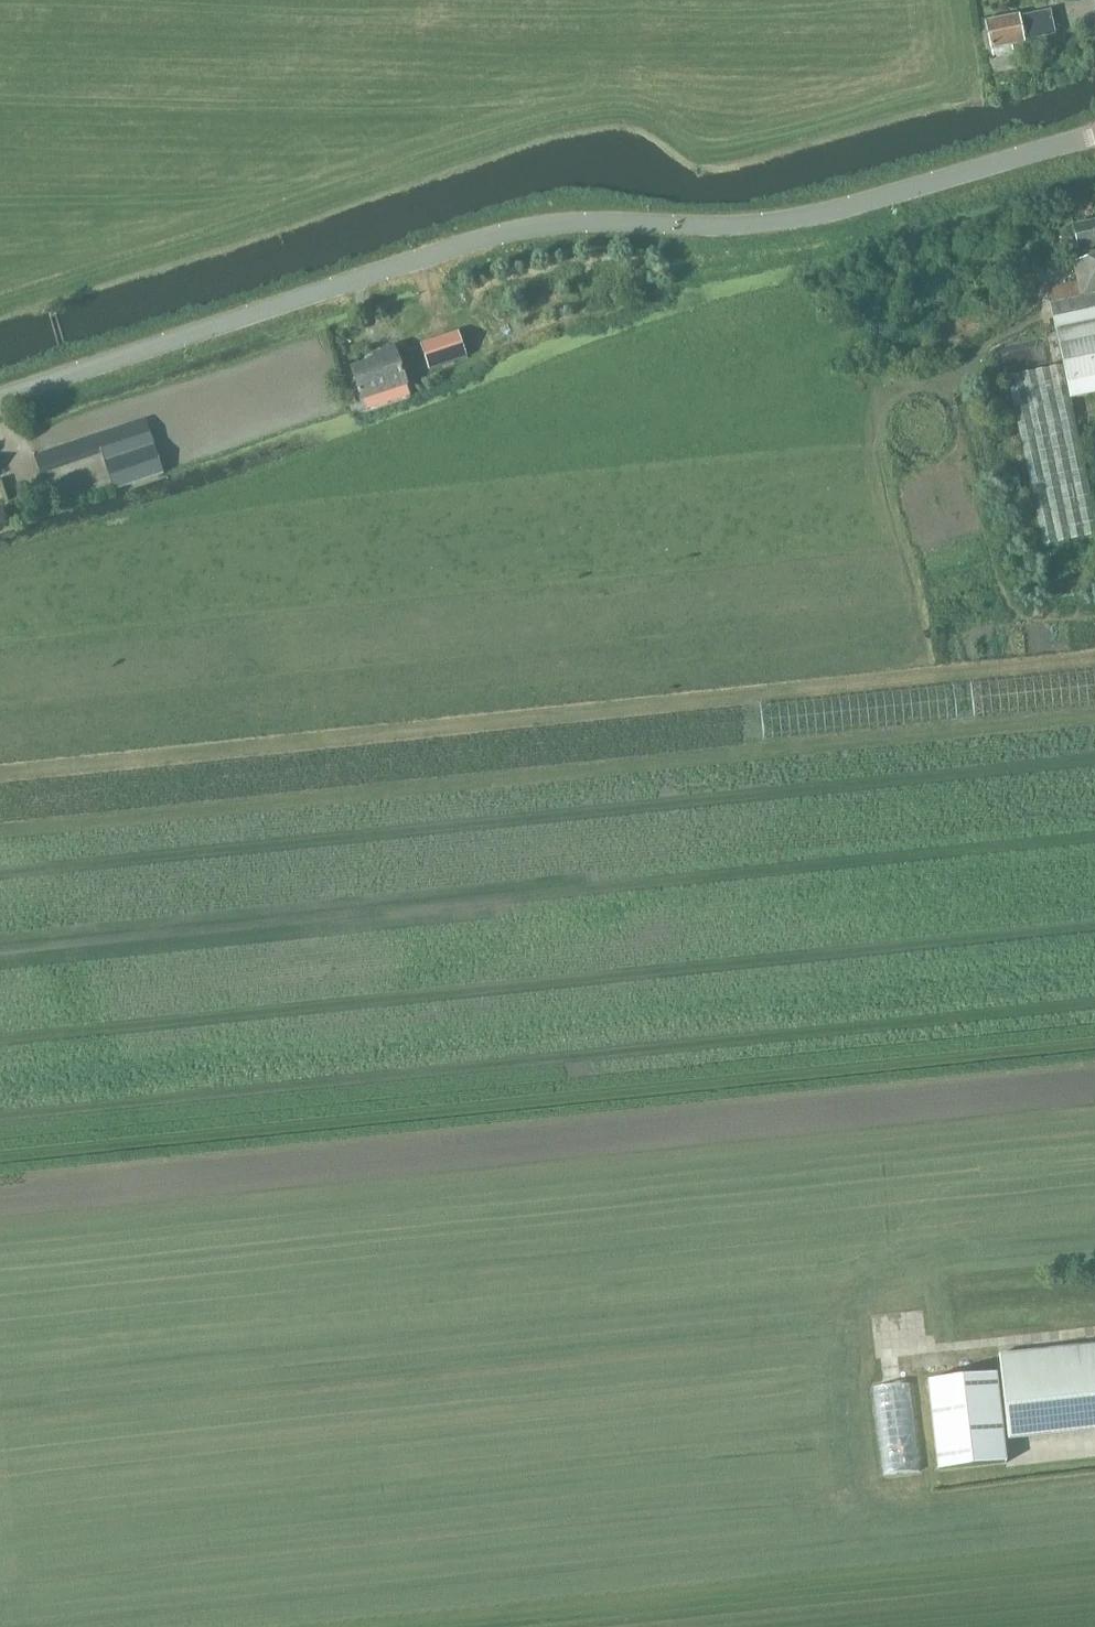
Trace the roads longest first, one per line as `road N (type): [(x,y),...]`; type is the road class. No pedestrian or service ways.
road 1 (unclassified): [(0,397),(495,236),(566,224),(794,219),(1094,137)]

